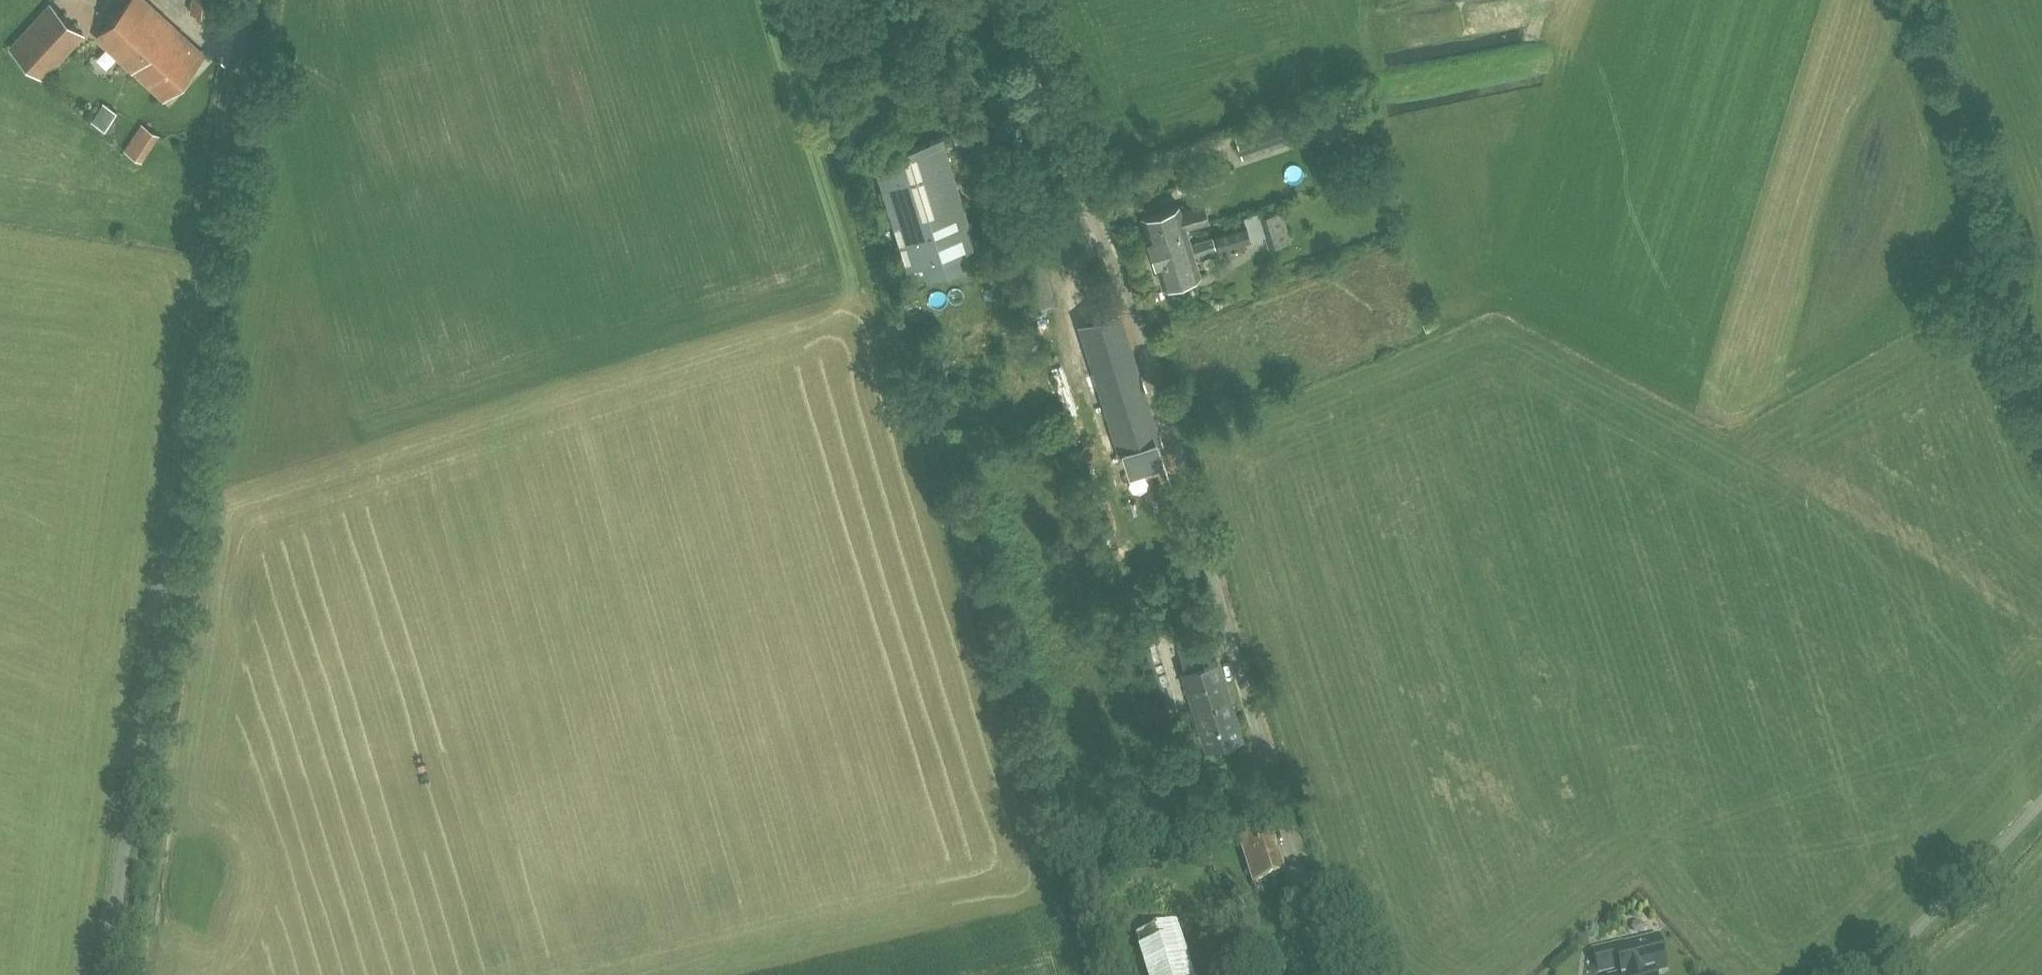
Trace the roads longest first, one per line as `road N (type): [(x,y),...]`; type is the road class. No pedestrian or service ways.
road 1 (residential): [(1339,974),(1133,299),(1049,104),(1017,0)]
road 2 (unclassified): [(108,974),(247,0)]
road 3 (track): [(1864,974),(2041,805)]

